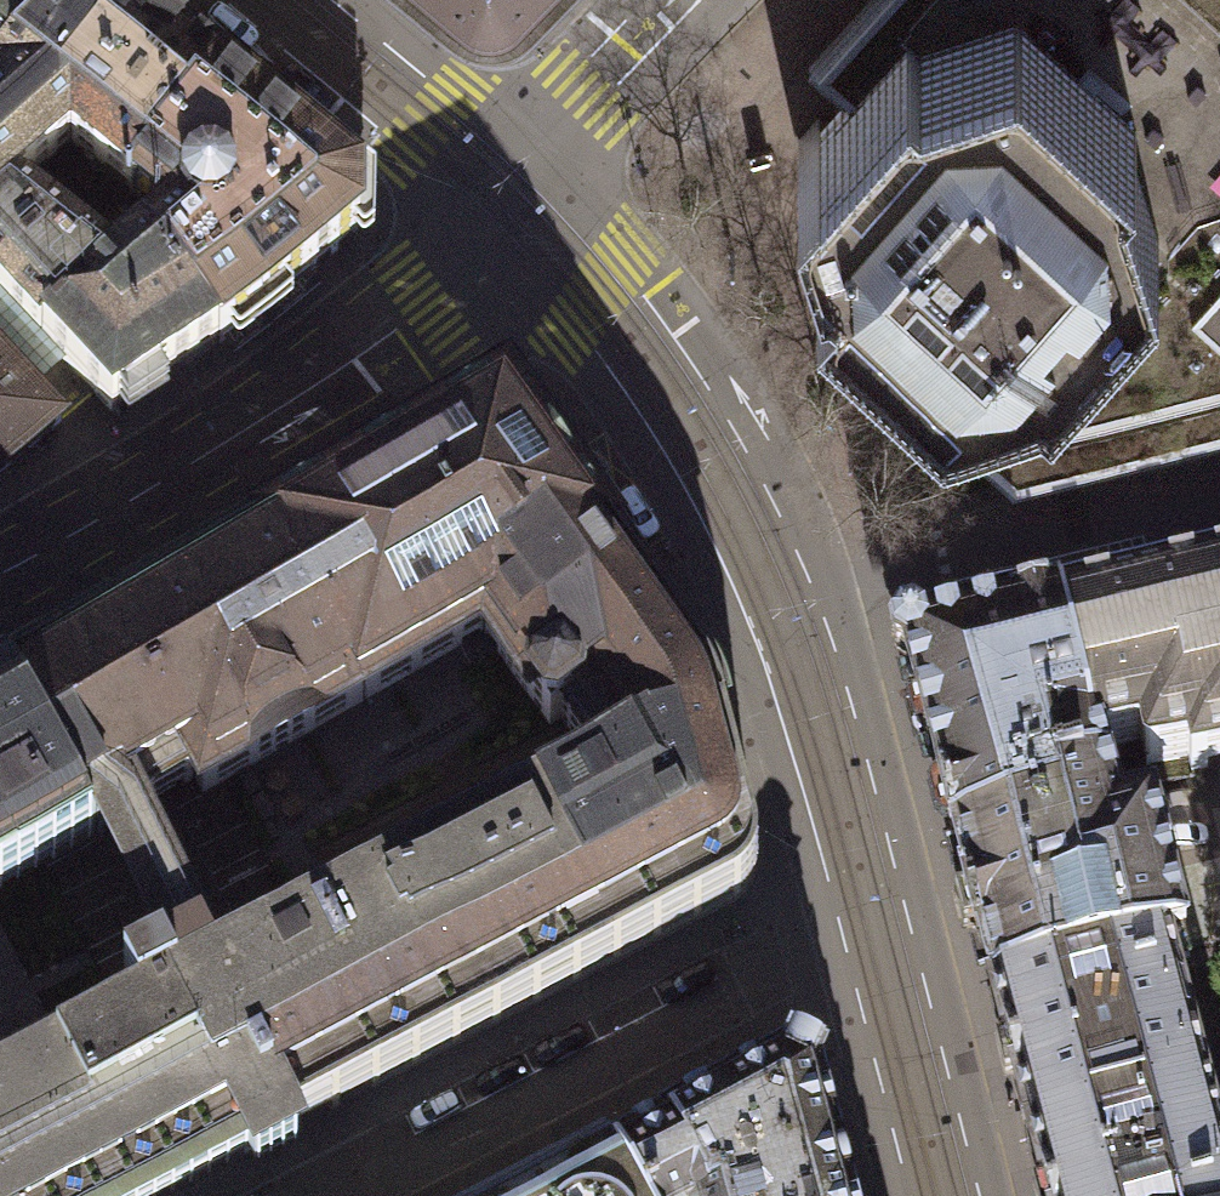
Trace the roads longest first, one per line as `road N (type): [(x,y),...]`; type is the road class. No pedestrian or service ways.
road 1 (tertiary): [(518,210),(636,349),(728,498),(772,585),(814,700),(869,903)]
road 2 (tertiary): [(0,572),(271,415),(422,304),(518,210)]
road 3 (residential): [(869,903),(326,1195)]
road 4 (tertiary): [(271,0),(518,210)]
road 5 (tertiary): [(869,903),(944,1195)]
road 6 (residential): [(696,0),(591,113),(518,210)]

